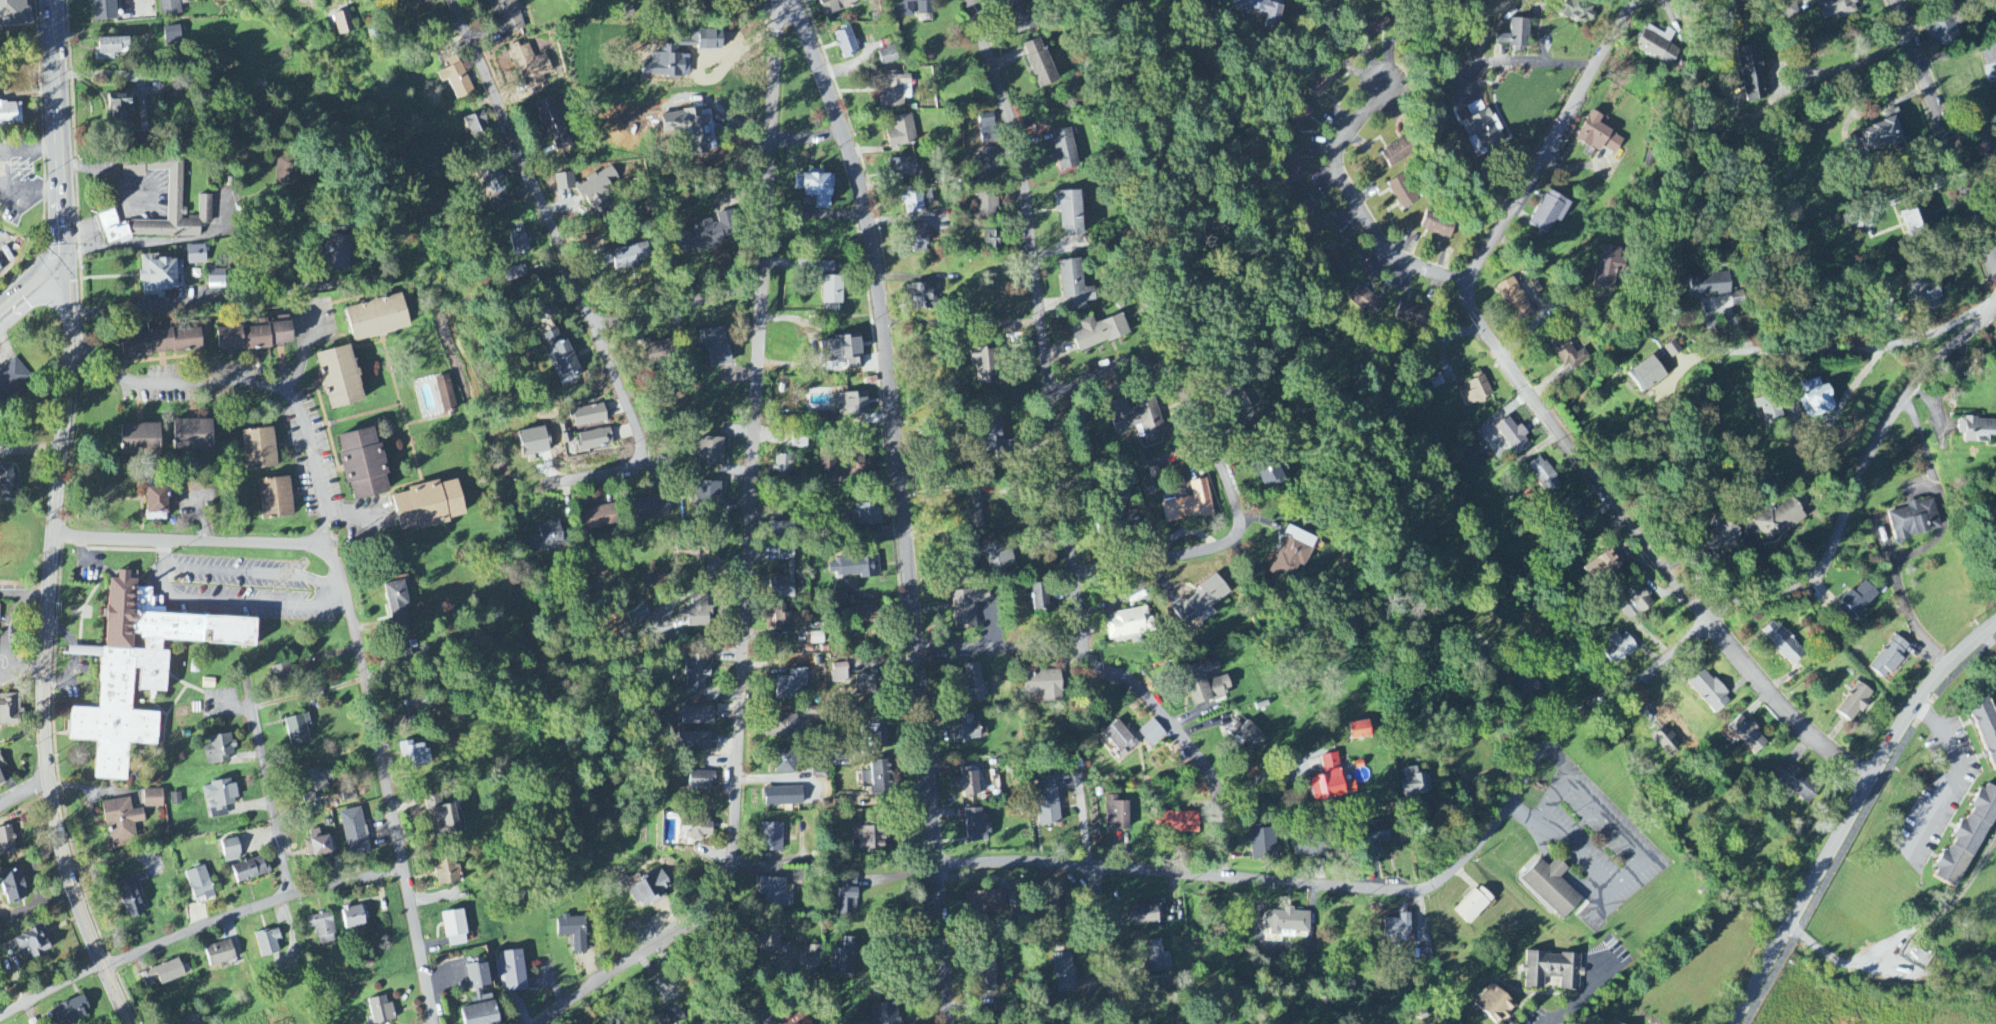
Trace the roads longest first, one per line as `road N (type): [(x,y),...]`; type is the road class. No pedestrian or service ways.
road 1 (residential): [(546,1023),(624,964),(711,913),(736,882),(779,0)]
road 2 (residential): [(948,1023),(875,215),(792,0)]
road 3 (residential): [(938,864),(1045,861),(1423,892),(1545,746),(1707,620)]
road 4 (residential): [(129,1023),(71,880),(44,733),(72,341),(66,281)]
road 5 (residential): [(974,0),(1013,136),(1030,236),(1045,397),(1088,613),(1081,649)]
road 6 (residential): [(451,0),(640,441),(634,464),(499,496)]
road 7 (residential): [(1871,779),(1797,724),(1651,564),(1505,371),(1481,330),(1471,288)]
road 8 (residential): [(1088,613),(1217,552),(1239,530),(1241,508),(1183,384),(1146,362),(1045,397)]
road 9 (residential): [(1731,1023),(1915,707),(1995,624)]
road 10 (residential): [(436,1023),(343,587)]
road 11 (residential): [(1707,620),(1732,600),(1810,578),(1906,397),(1995,307)]
road 12 (residential): [(1471,288),(1637,0)]
road 13 (residential): [(343,587),(323,546),(52,537)]
road 14 (residential): [(102,966),(289,897),(402,870)]
road 15 (residential): [(1995,286),(1972,193),(1896,0)]
road 16 (residential): [(1706,354),(1891,345),(1995,304)]
road 17 (residential): [(1228,876),(1214,780),(1138,686),(1081,649)]
road 18 (residential): [(1471,288),(1379,242),(1347,191),(1337,159),(1349,131),(1386,89)]
road 19 (trunk): [(66,281),(49,0)]
road 20 (residential): [(289,897),(246,675)]
road 21 (residential): [(763,284),(593,330)]
road 22 (residential): [(1081,649),(913,649)]
road 23 (residential): [(1115,1023),(1093,865)]
road 24 (trunk): [(61,180),(44,256),(23,293)]

